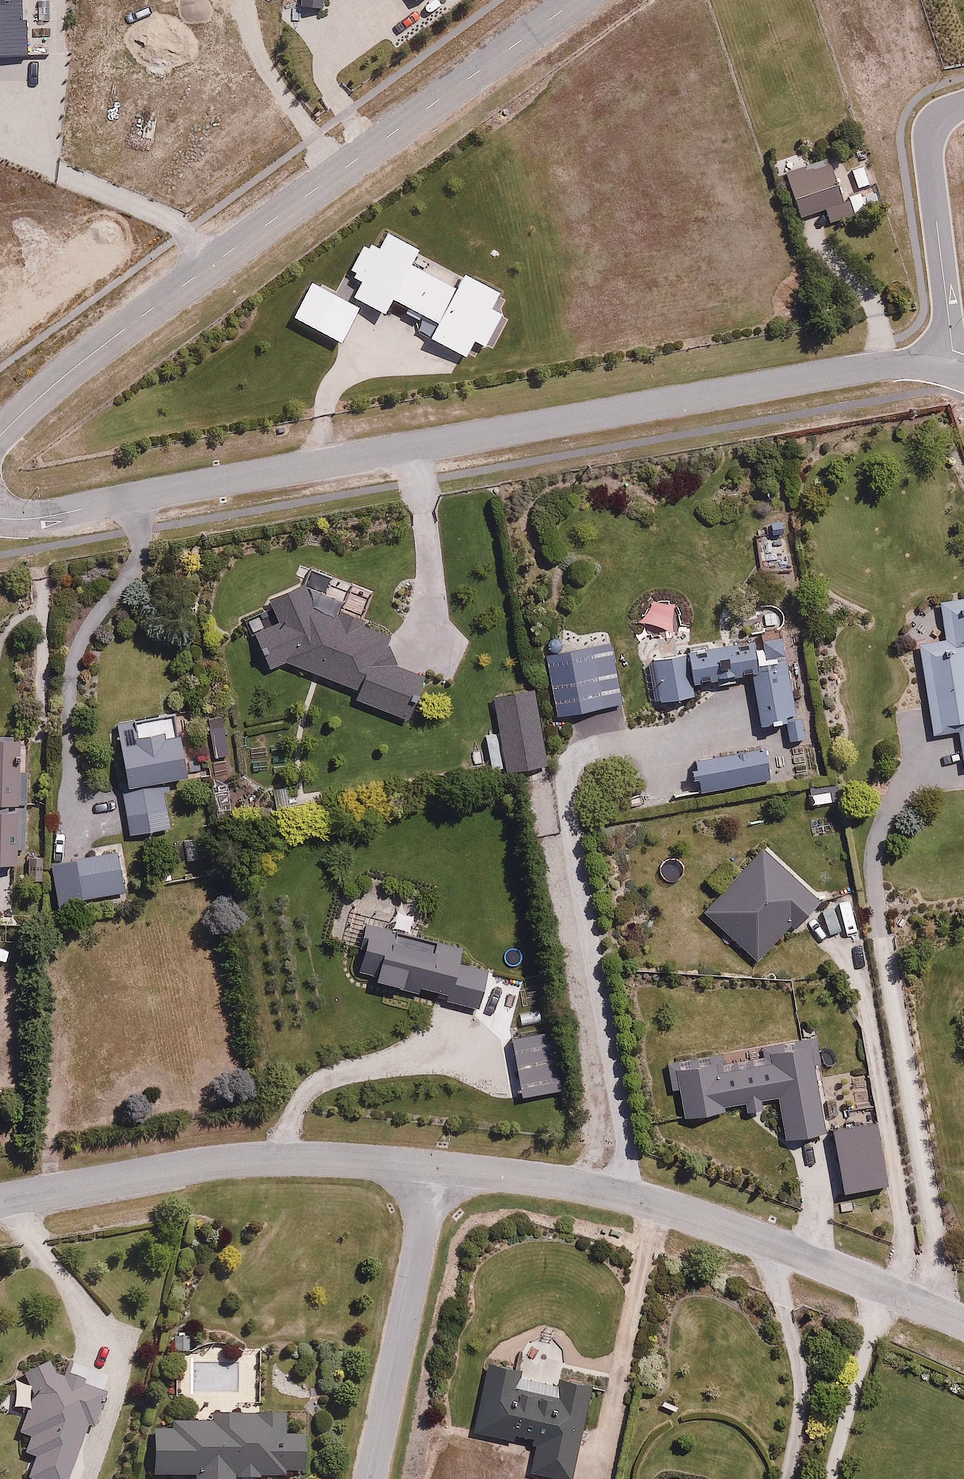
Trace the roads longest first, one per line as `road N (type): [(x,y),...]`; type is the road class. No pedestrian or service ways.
road 1 (residential): [(948,372),(891,365),(837,373),(51,516),(0,518)]
road 2 (residential): [(0,436),(124,329),(576,0)]
road 3 (residential): [(963,1325),(660,1205),(433,1165)]
road 4 (residential): [(433,1165),(215,1164),(0,1200)]
road 5 (residential): [(433,1165),(369,1478)]
road 6 (residential): [(948,372),(953,349),(929,137),(941,114),(963,104)]

